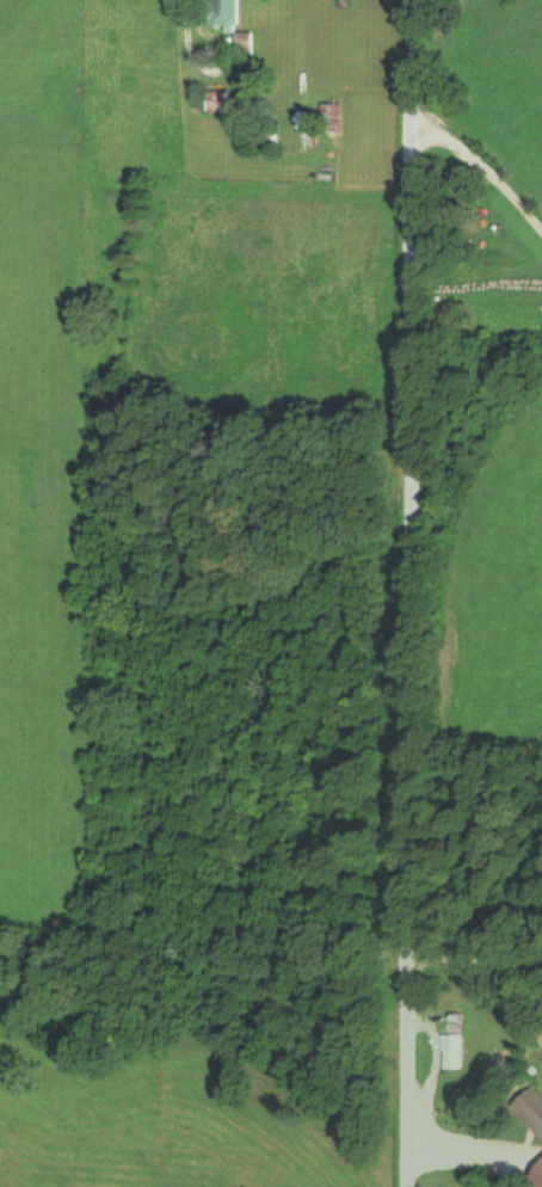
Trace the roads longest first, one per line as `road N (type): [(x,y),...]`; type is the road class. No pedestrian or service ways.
road 1 (residential): [(408,1186),(411,0)]
road 2 (residential): [(408,124),(487,164),(541,229)]
road 3 (residential): [(408,1161),(482,1150),(541,1164)]

